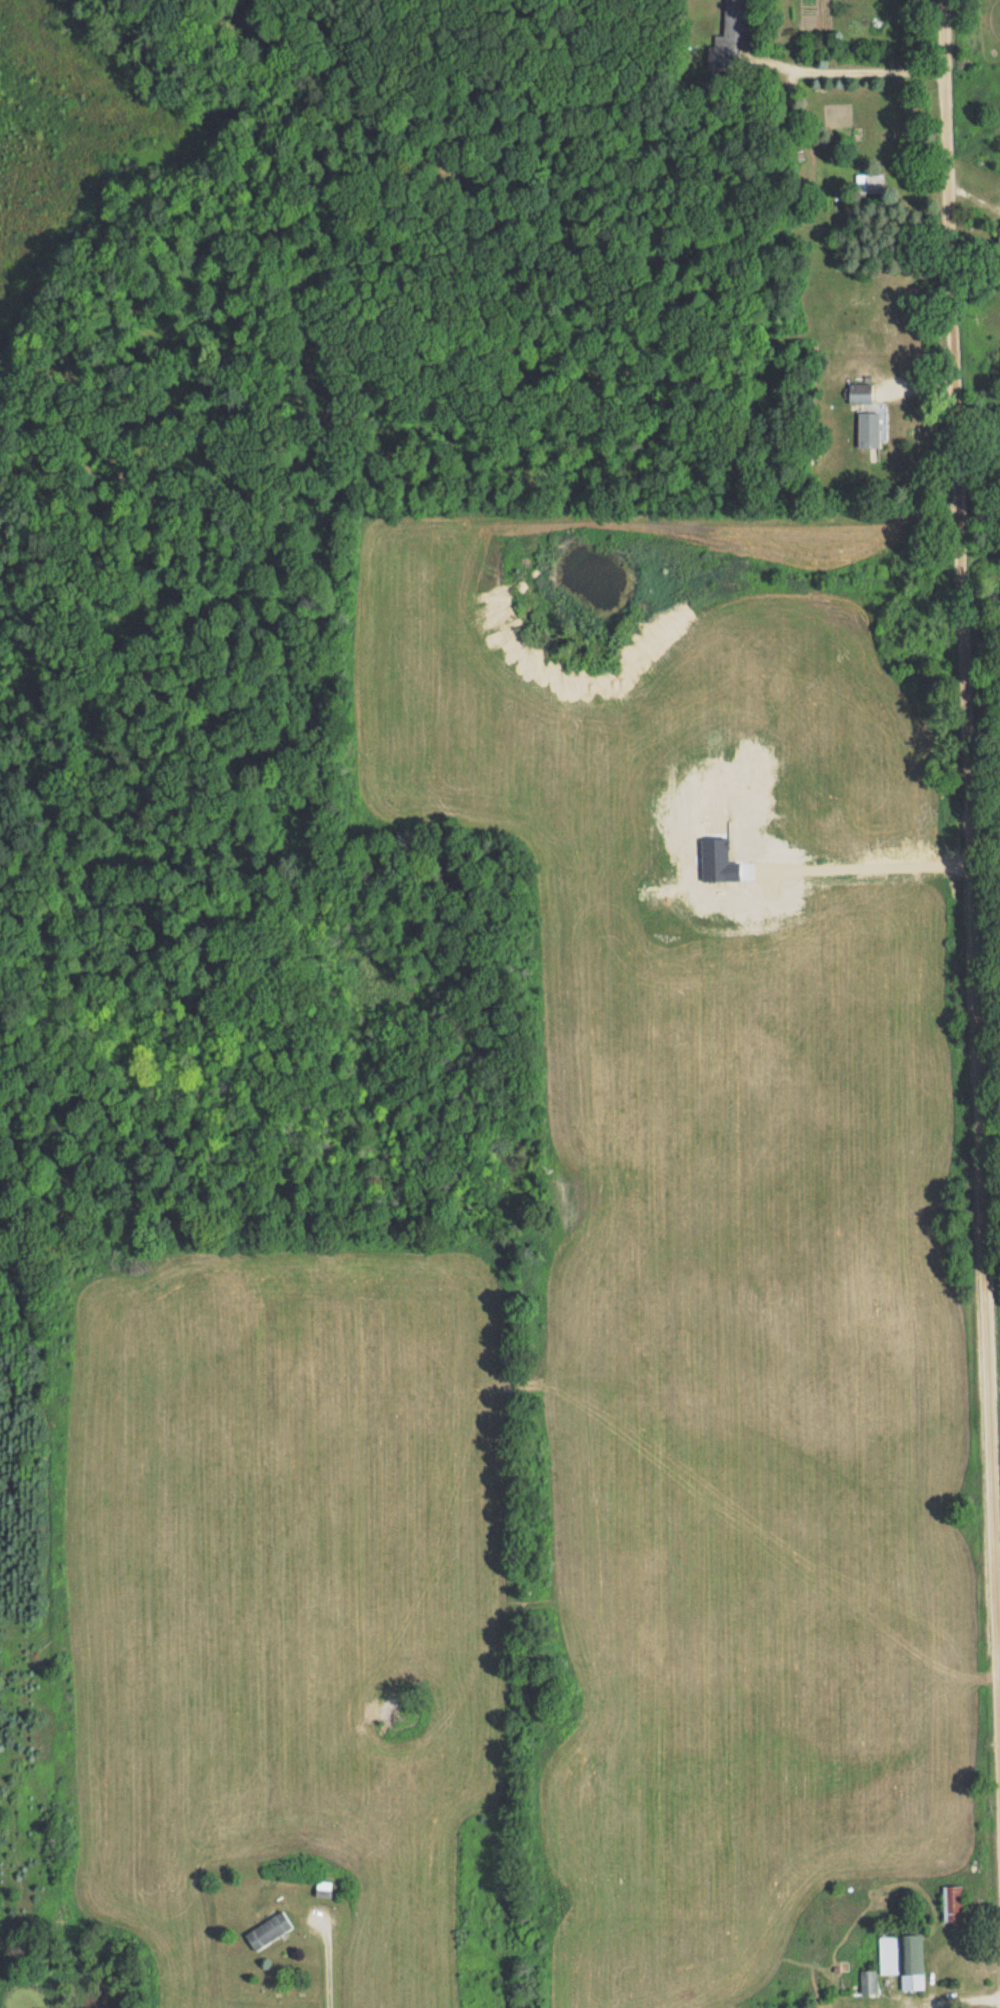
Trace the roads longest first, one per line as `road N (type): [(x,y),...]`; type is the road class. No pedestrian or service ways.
road 1 (residential): [(999,1748),(947,0)]

